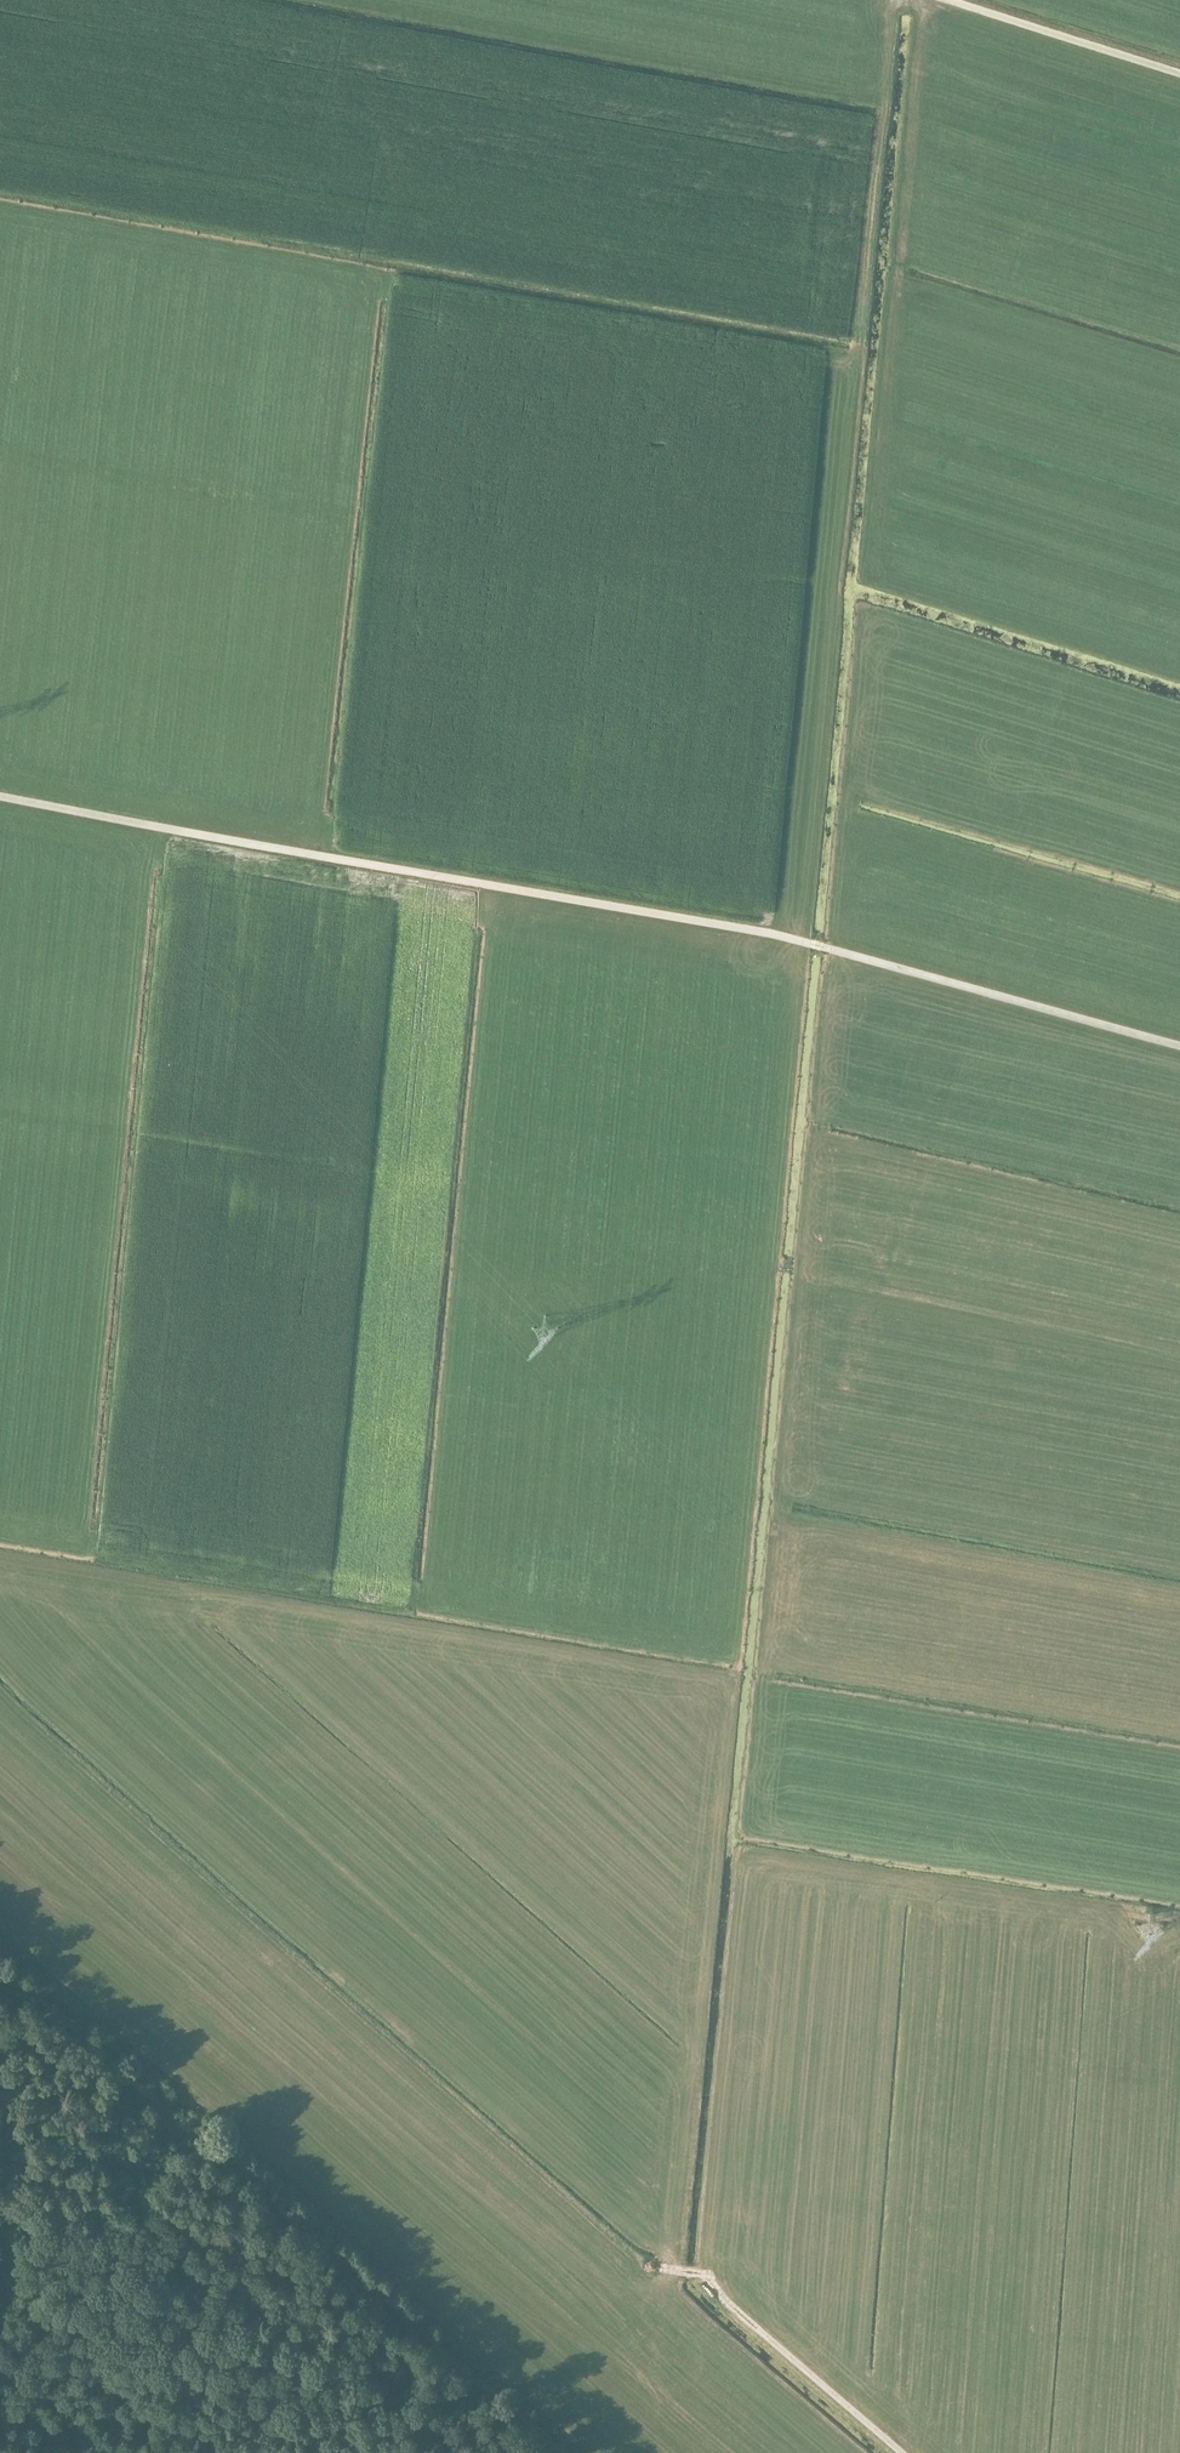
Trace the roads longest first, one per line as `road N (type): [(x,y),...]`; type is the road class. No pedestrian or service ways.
road 1 (track): [(0,1953),(561,2452)]
road 2 (track): [(0,2133),(0,2272)]

